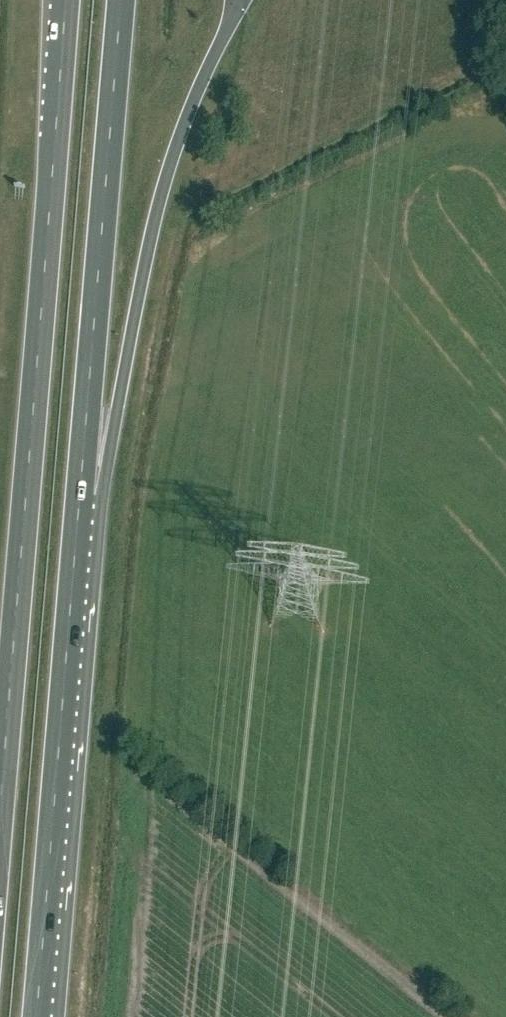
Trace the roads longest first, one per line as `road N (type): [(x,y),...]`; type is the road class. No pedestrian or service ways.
road 1 (trunk): [(66,0),(0,807)]
road 2 (trunk): [(35,1016),(82,478)]
road 3 (trunk): [(82,478),(105,456),(177,141),(231,25)]
road 4 (trunk): [(82,478),(120,0)]

